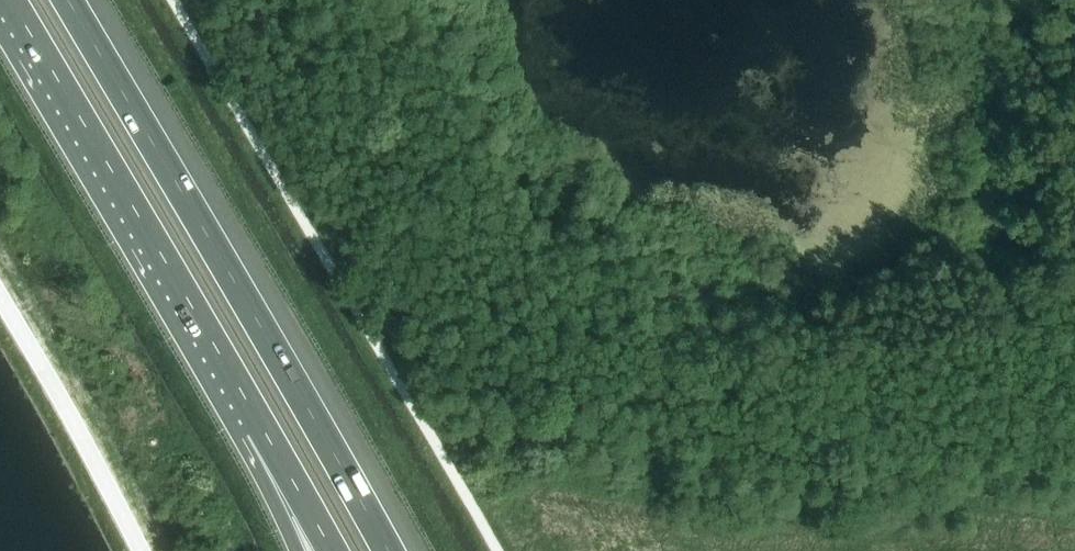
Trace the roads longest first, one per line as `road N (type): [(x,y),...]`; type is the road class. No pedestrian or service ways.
road 1 (motorway): [(385,550),(68,0)]
road 2 (motorway): [(12,0),(251,403)]
road 3 (motorway): [(251,403),(331,550)]
road 4 (motorway): [(251,403),(297,550)]

